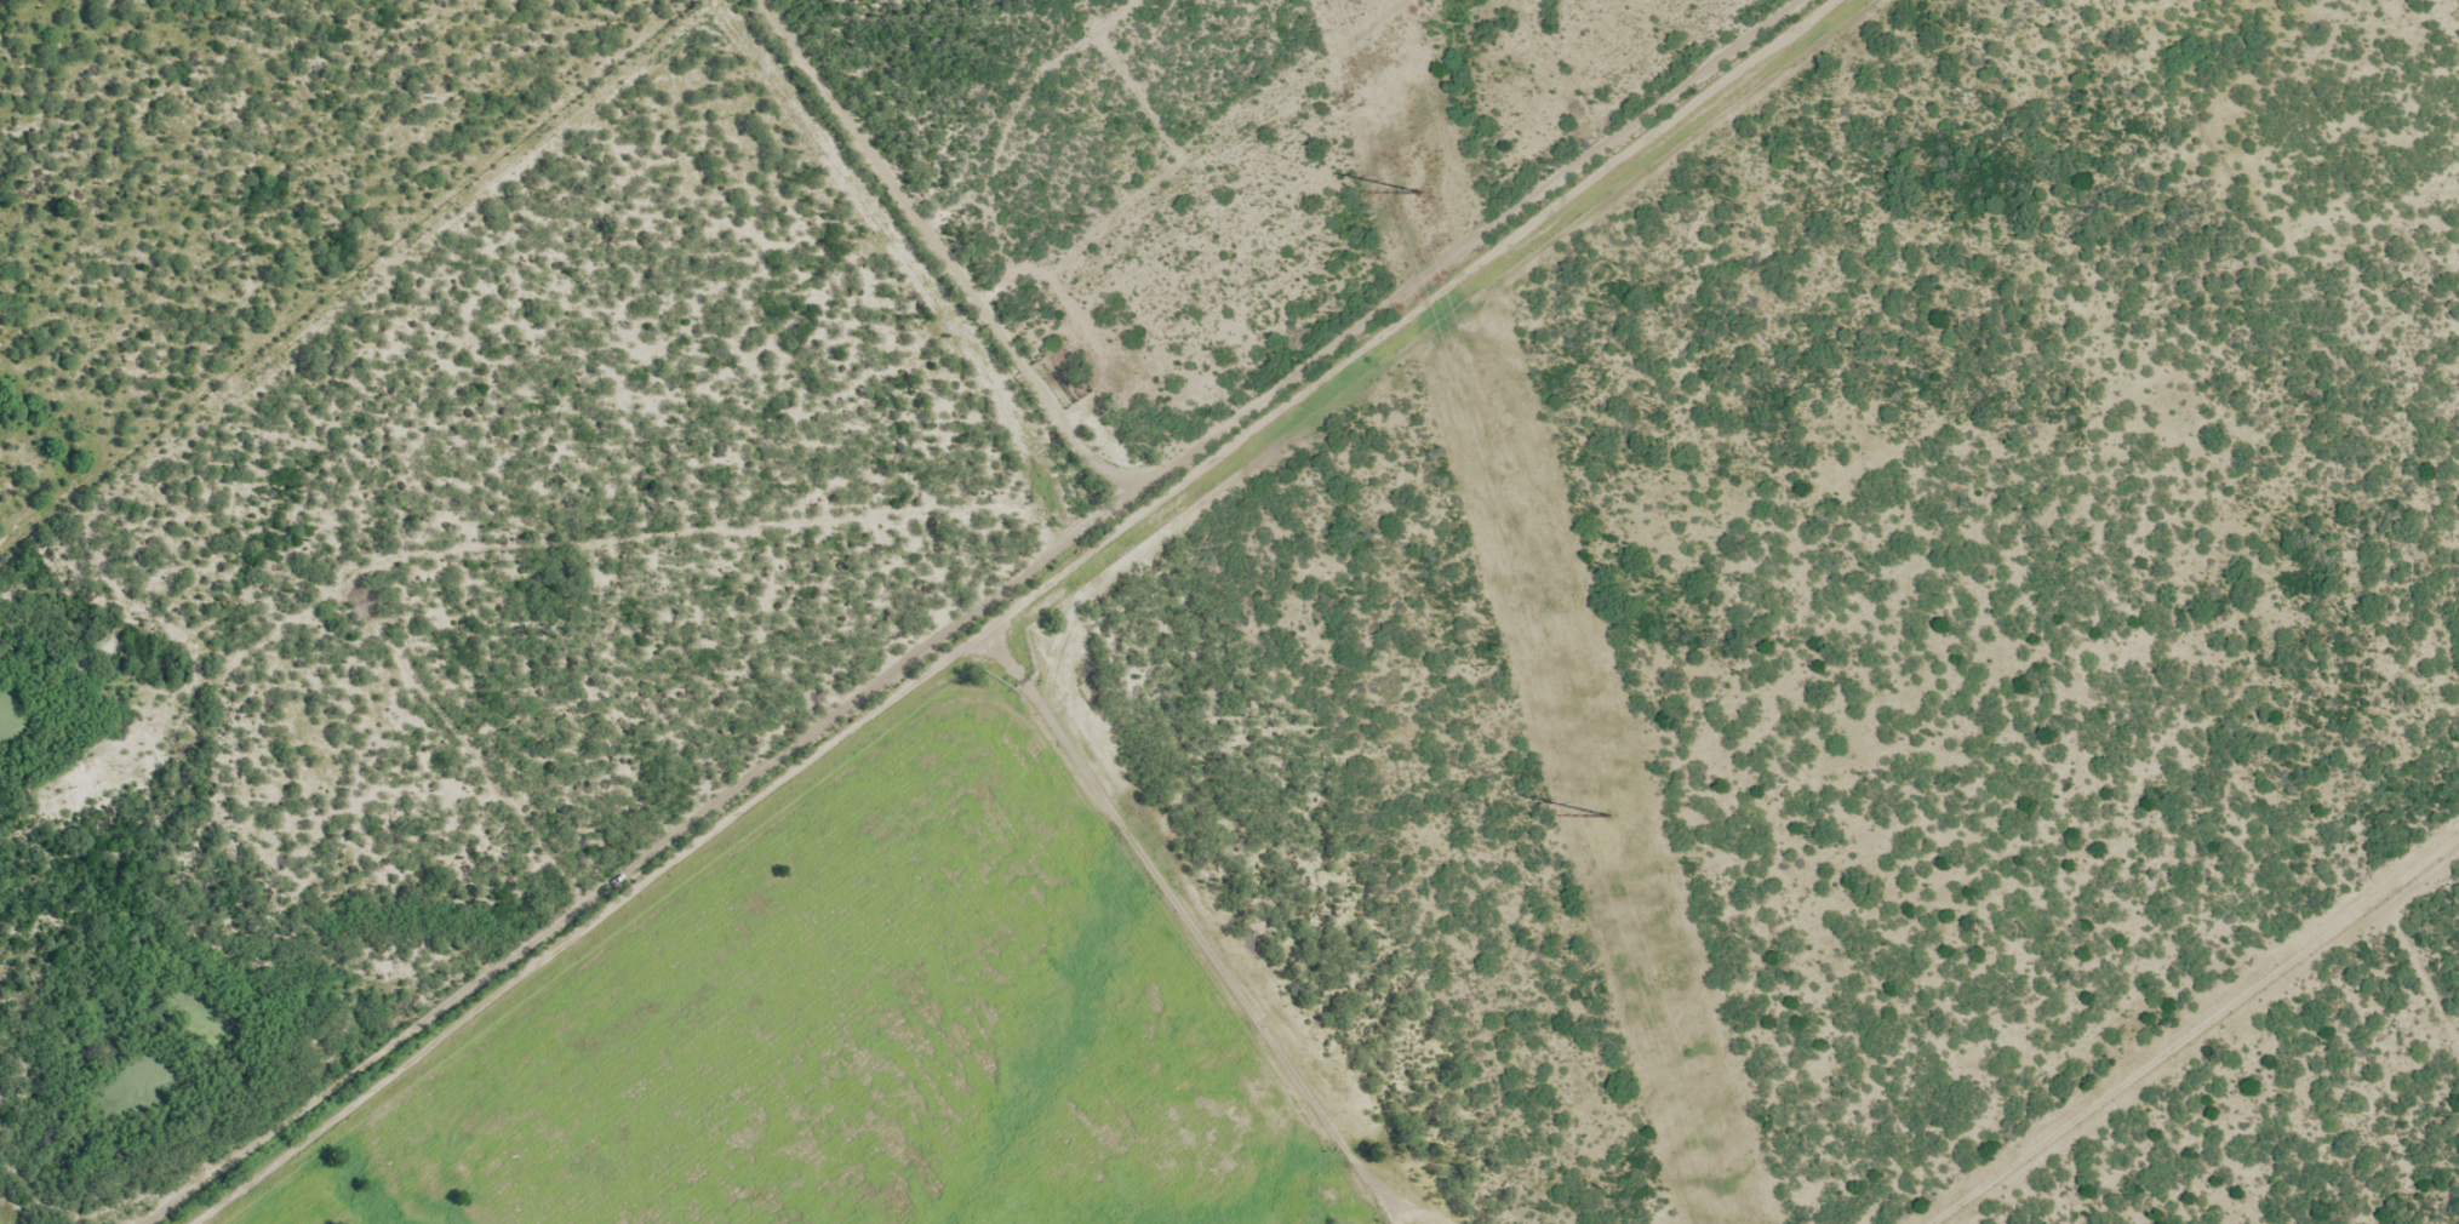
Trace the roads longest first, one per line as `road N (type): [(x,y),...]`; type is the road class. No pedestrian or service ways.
road 1 (residential): [(180,1223),(287,1157),(379,1024),(703,827),(1837,0)]

